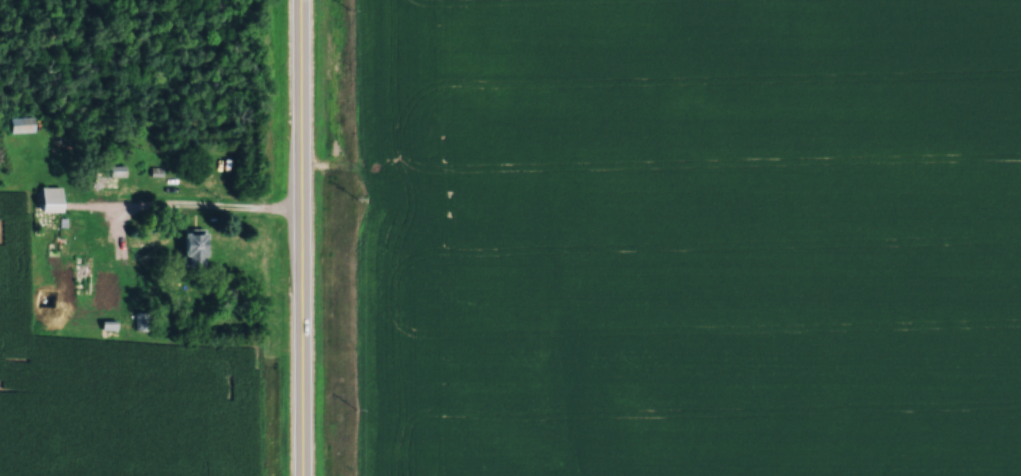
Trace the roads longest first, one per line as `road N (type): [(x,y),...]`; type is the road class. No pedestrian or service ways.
road 1 (secondary): [(300,475),(299,0)]

